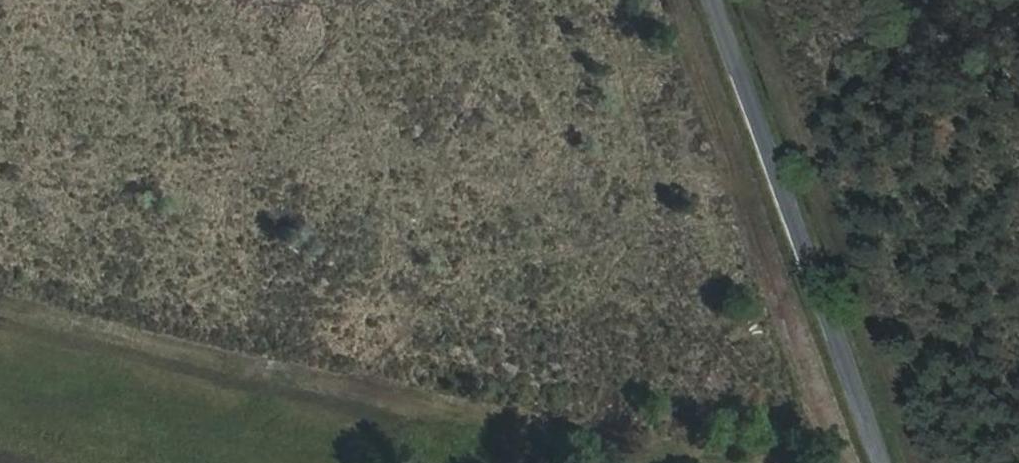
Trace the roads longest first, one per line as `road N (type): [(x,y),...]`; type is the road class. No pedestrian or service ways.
road 1 (residential): [(884,462),(716,0)]

